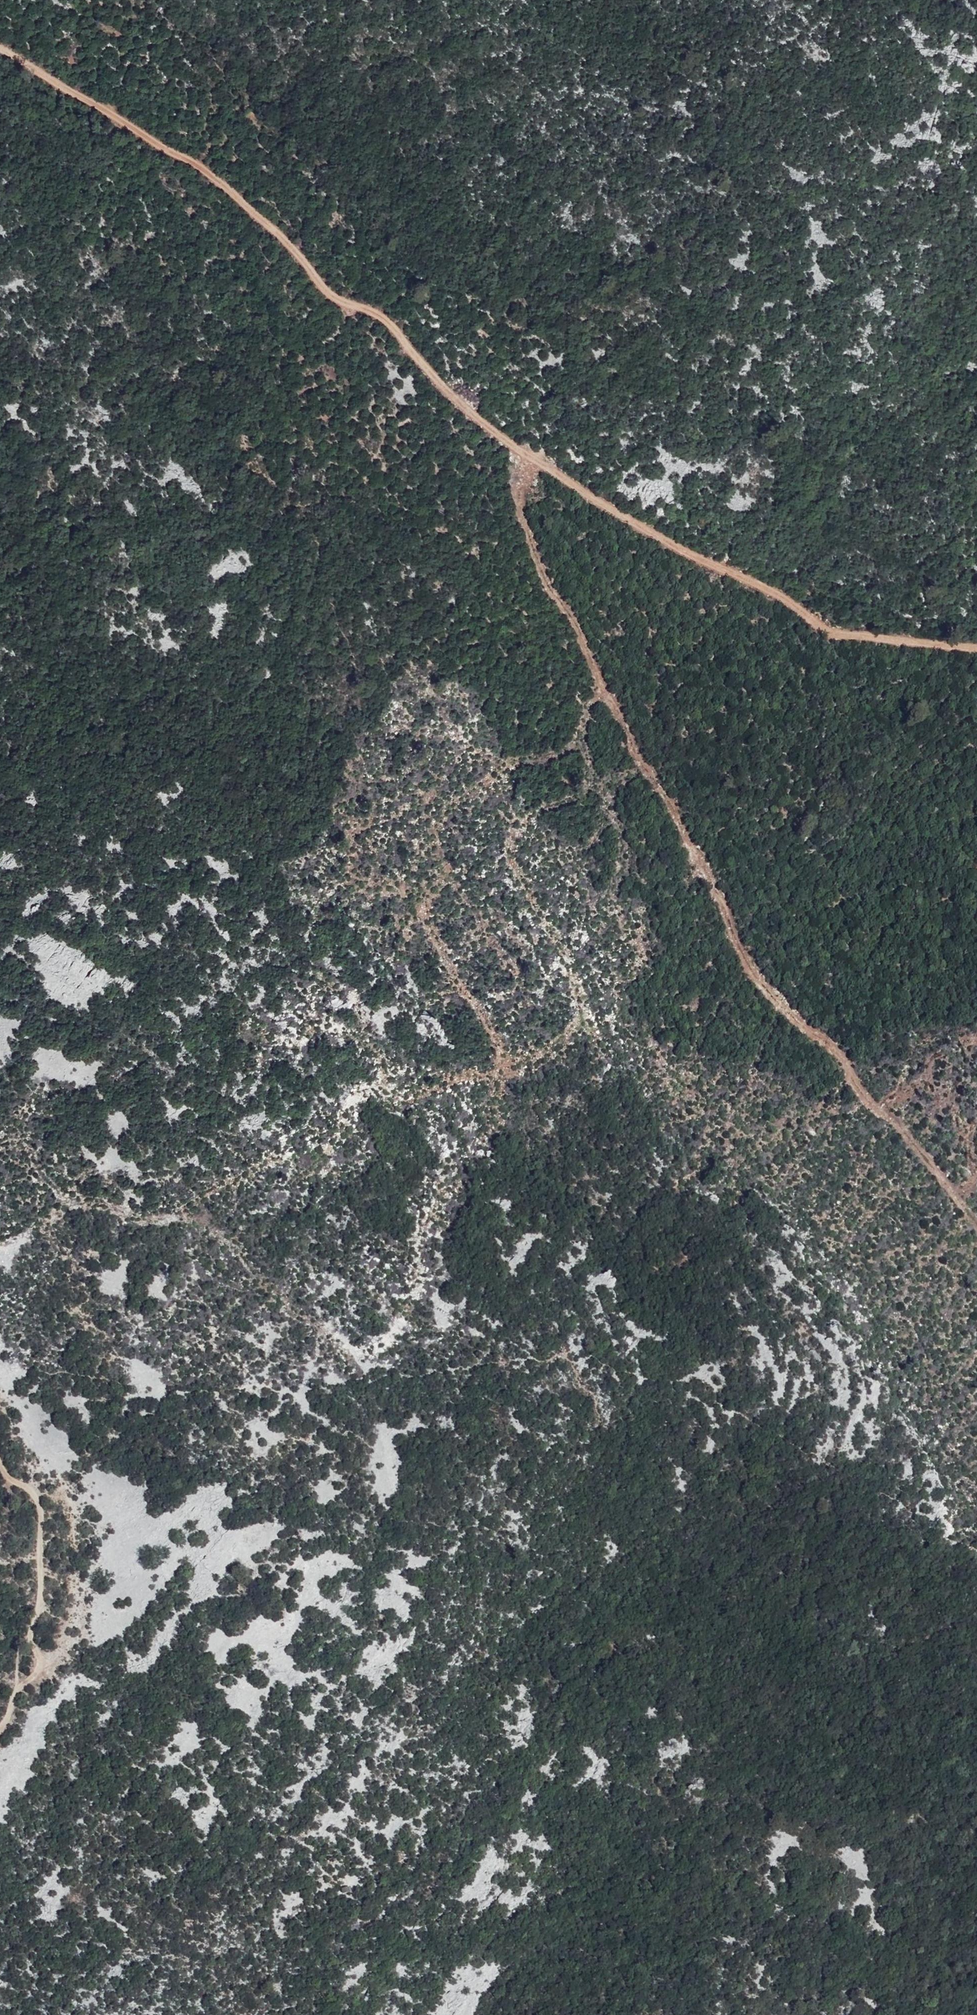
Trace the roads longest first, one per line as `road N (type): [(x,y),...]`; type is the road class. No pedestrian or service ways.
road 1 (track): [(0,51),(230,189),(352,309),(400,329),(476,420),(837,636),(976,652)]

